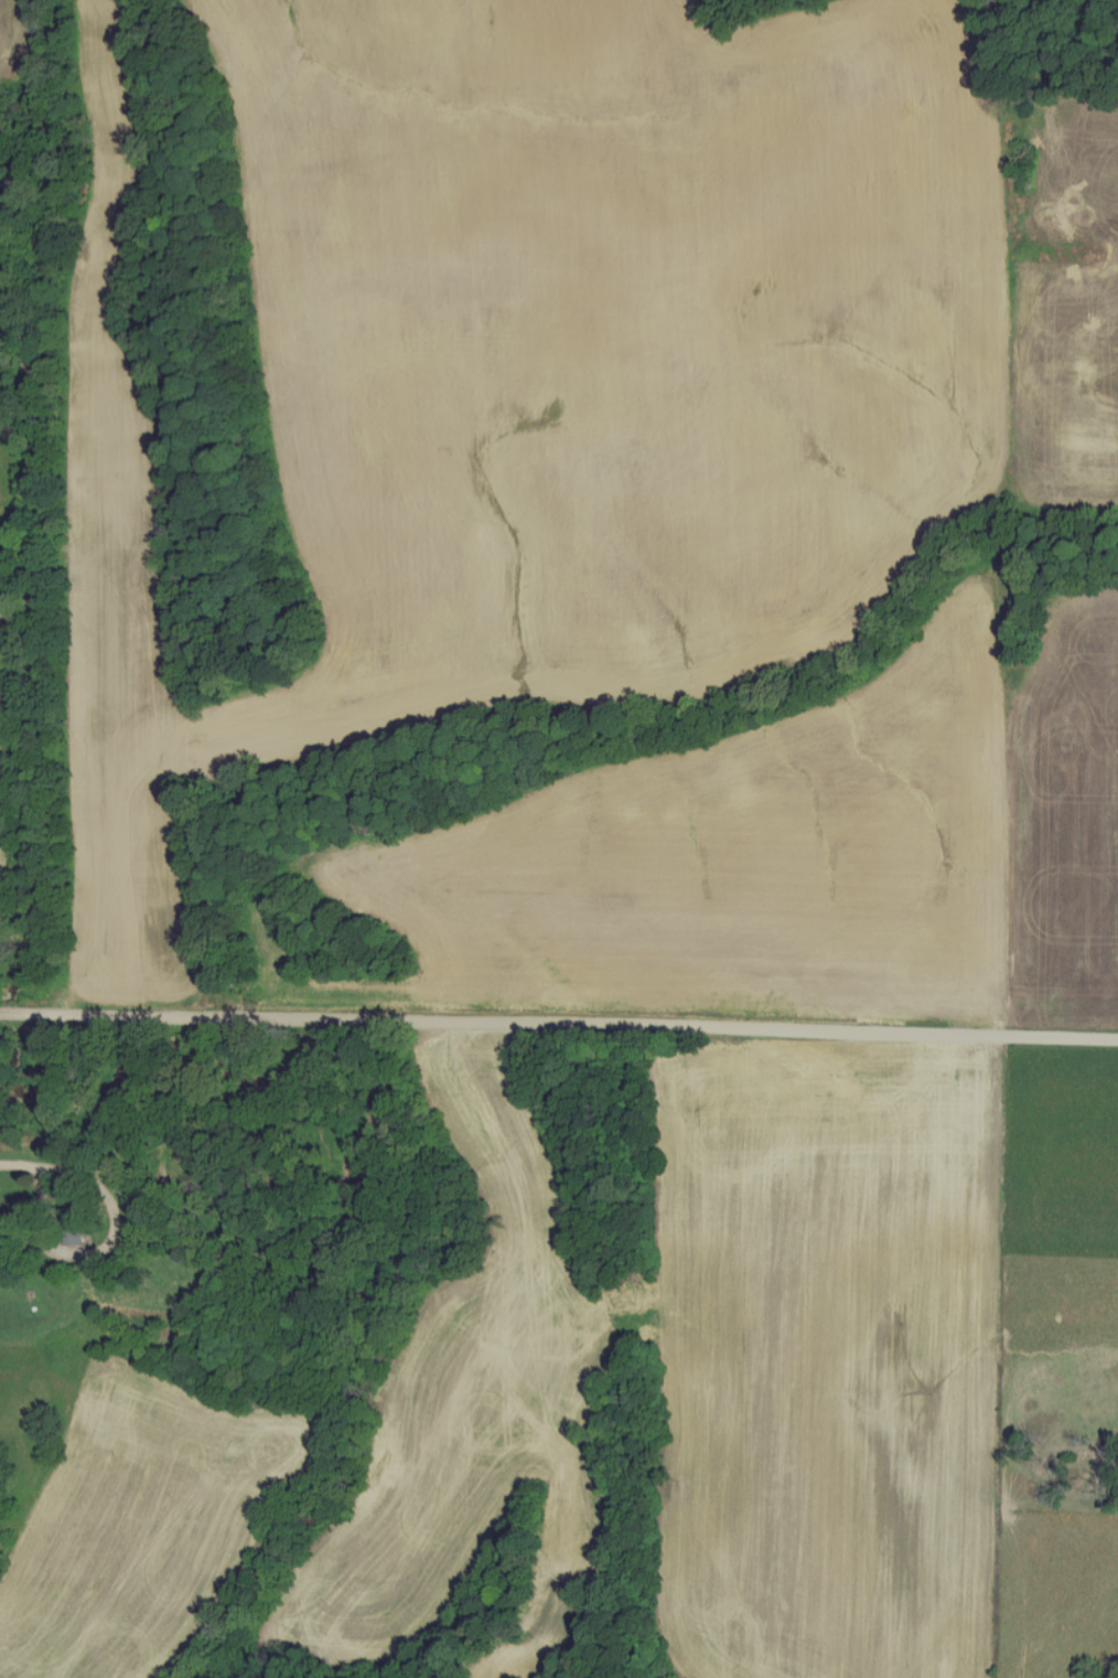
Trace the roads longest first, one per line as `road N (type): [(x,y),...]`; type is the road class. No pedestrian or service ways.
road 1 (residential): [(1117,1041),(645,1023),(0,1015)]
road 2 (residential): [(0,1173),(84,1168),(90,1208)]

